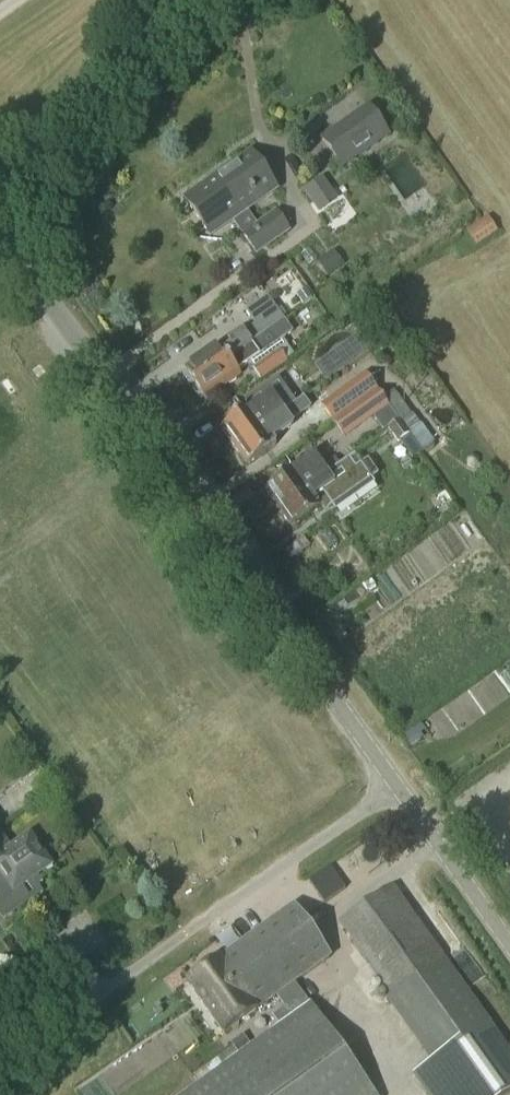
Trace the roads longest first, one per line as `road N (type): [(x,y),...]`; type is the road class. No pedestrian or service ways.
road 1 (tertiary): [(396,783),(15,251),(4,222),(28,157),(181,0)]
road 2 (unclassified): [(0,1064),(396,783)]
road 3 (tertiary): [(509,940),(396,783)]

